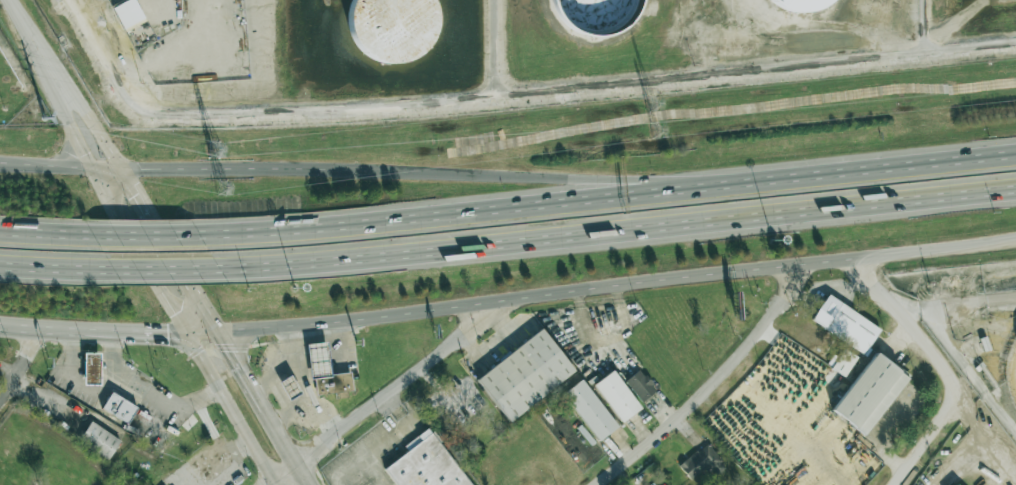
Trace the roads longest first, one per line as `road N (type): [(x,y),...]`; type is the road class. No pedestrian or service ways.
road 1 (motorway): [(227,271),(1015,194)]
road 2 (secondary): [(208,331),(803,260)]
road 3 (motorway): [(688,188),(536,210),(205,236)]
road 4 (secondary): [(9,0),(208,331)]
road 5 (motorway): [(1015,154),(688,188)]
road 6 (residential): [(597,484),(754,337),(803,260)]
road 7 (residential): [(265,484),(506,298)]
road 8 (motorway): [(688,188),(397,172)]
road 9 (motorway): [(397,172),(108,168)]
road 10 (secondary): [(313,484),(246,373),(208,331)]
road 11 (residential): [(960,390),(852,255)]
road 12 (secondary): [(208,331),(213,376),(272,484)]
road 13 (motorway): [(852,255),(1015,242)]
road 14 (motorway): [(205,236),(63,237)]
road 15 (secondary): [(82,329),(208,331)]
road 16 (motorway): [(102,271),(227,271)]

